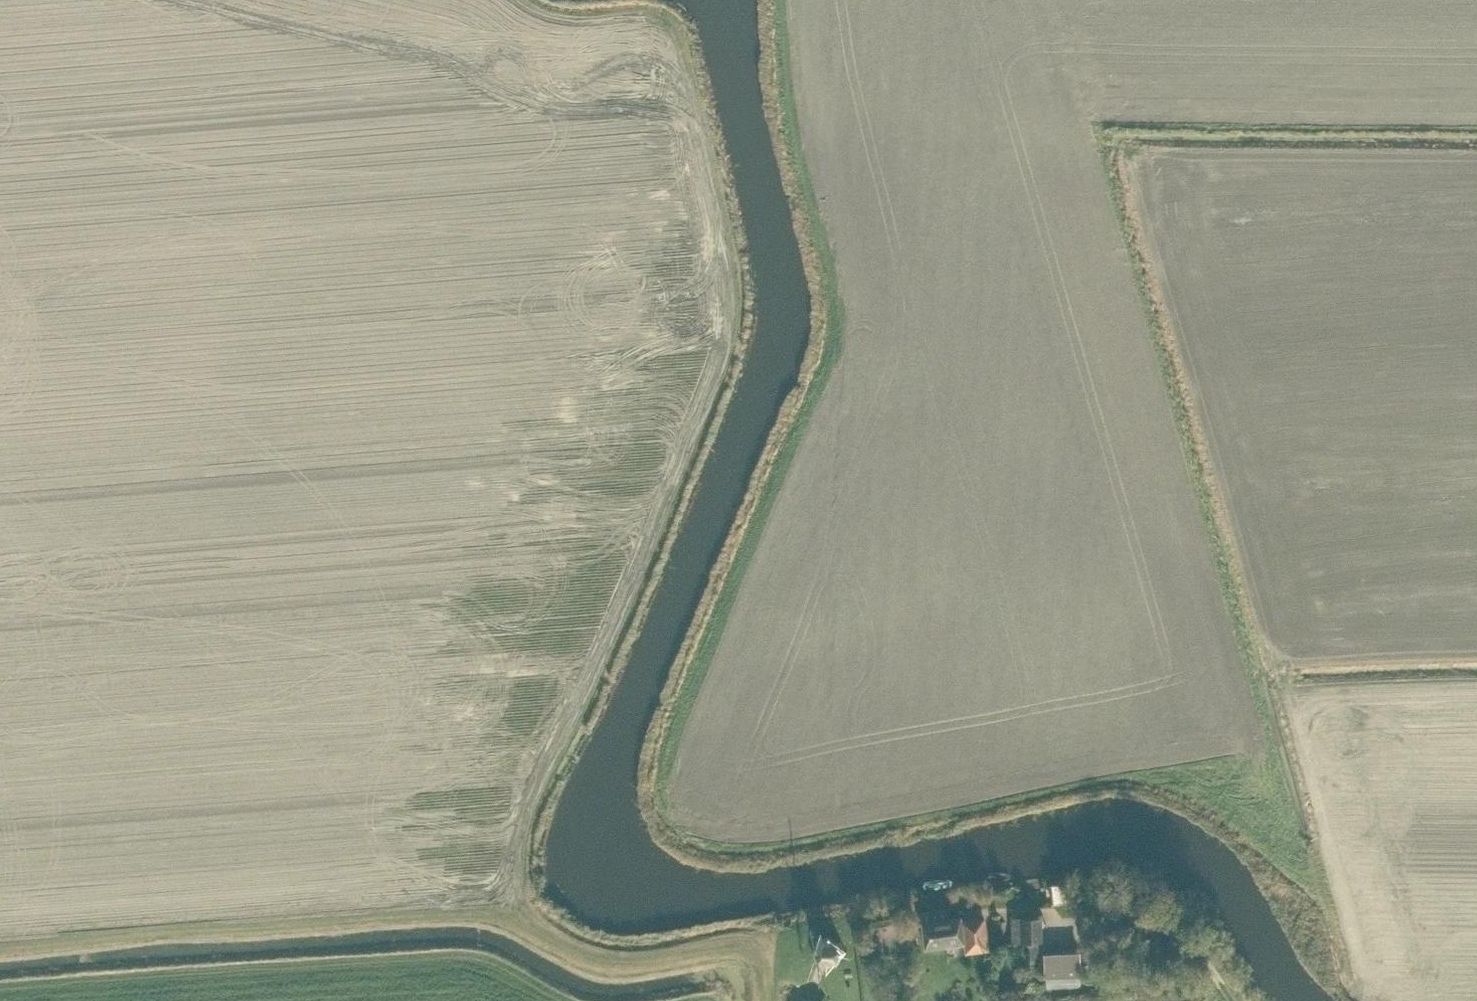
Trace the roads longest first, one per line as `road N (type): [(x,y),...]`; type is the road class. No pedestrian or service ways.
road 1 (track): [(772,1000),(764,947),(598,963),(477,911),(0,949)]
road 2 (track): [(1118,930),(1184,955),(1230,1000)]

